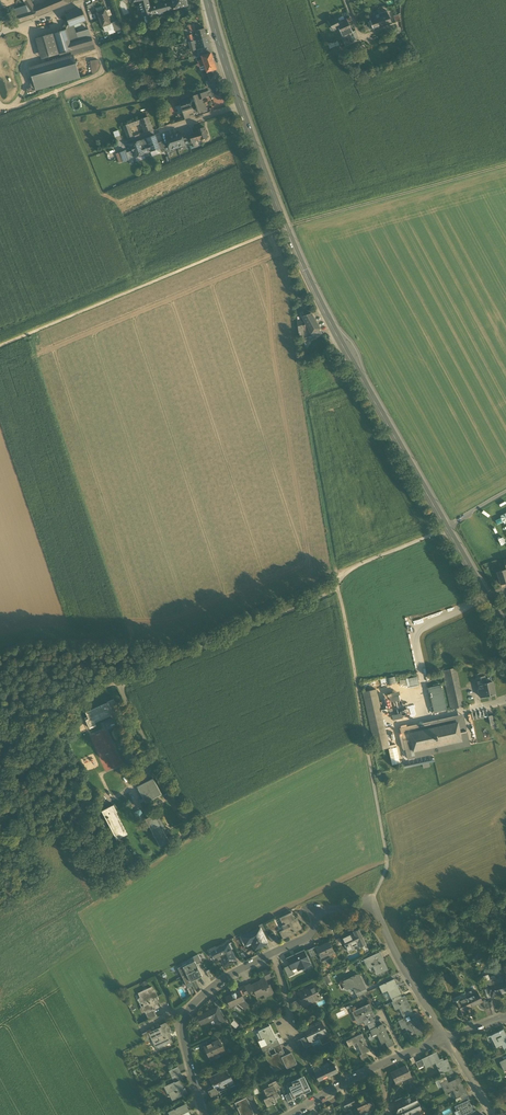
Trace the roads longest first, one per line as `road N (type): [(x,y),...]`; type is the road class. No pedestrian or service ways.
road 1 (track): [(505,165),(285,226),(0,346)]
road 2 (secondary): [(239,105),(315,293),(446,528)]
road 3 (track): [(0,653),(31,641),(175,643),(336,575)]
road 4 (track): [(339,589),(388,864)]
road 5 (residential): [(274,952),(308,937),(317,912),(369,905),(445,1039)]
road 6 (residential): [(204,1114),(183,1036),(189,1011),(209,989),(274,952)]
road 7 (residential): [(239,105),(111,148)]
road 8 (secondary): [(446,528),(505,632)]

